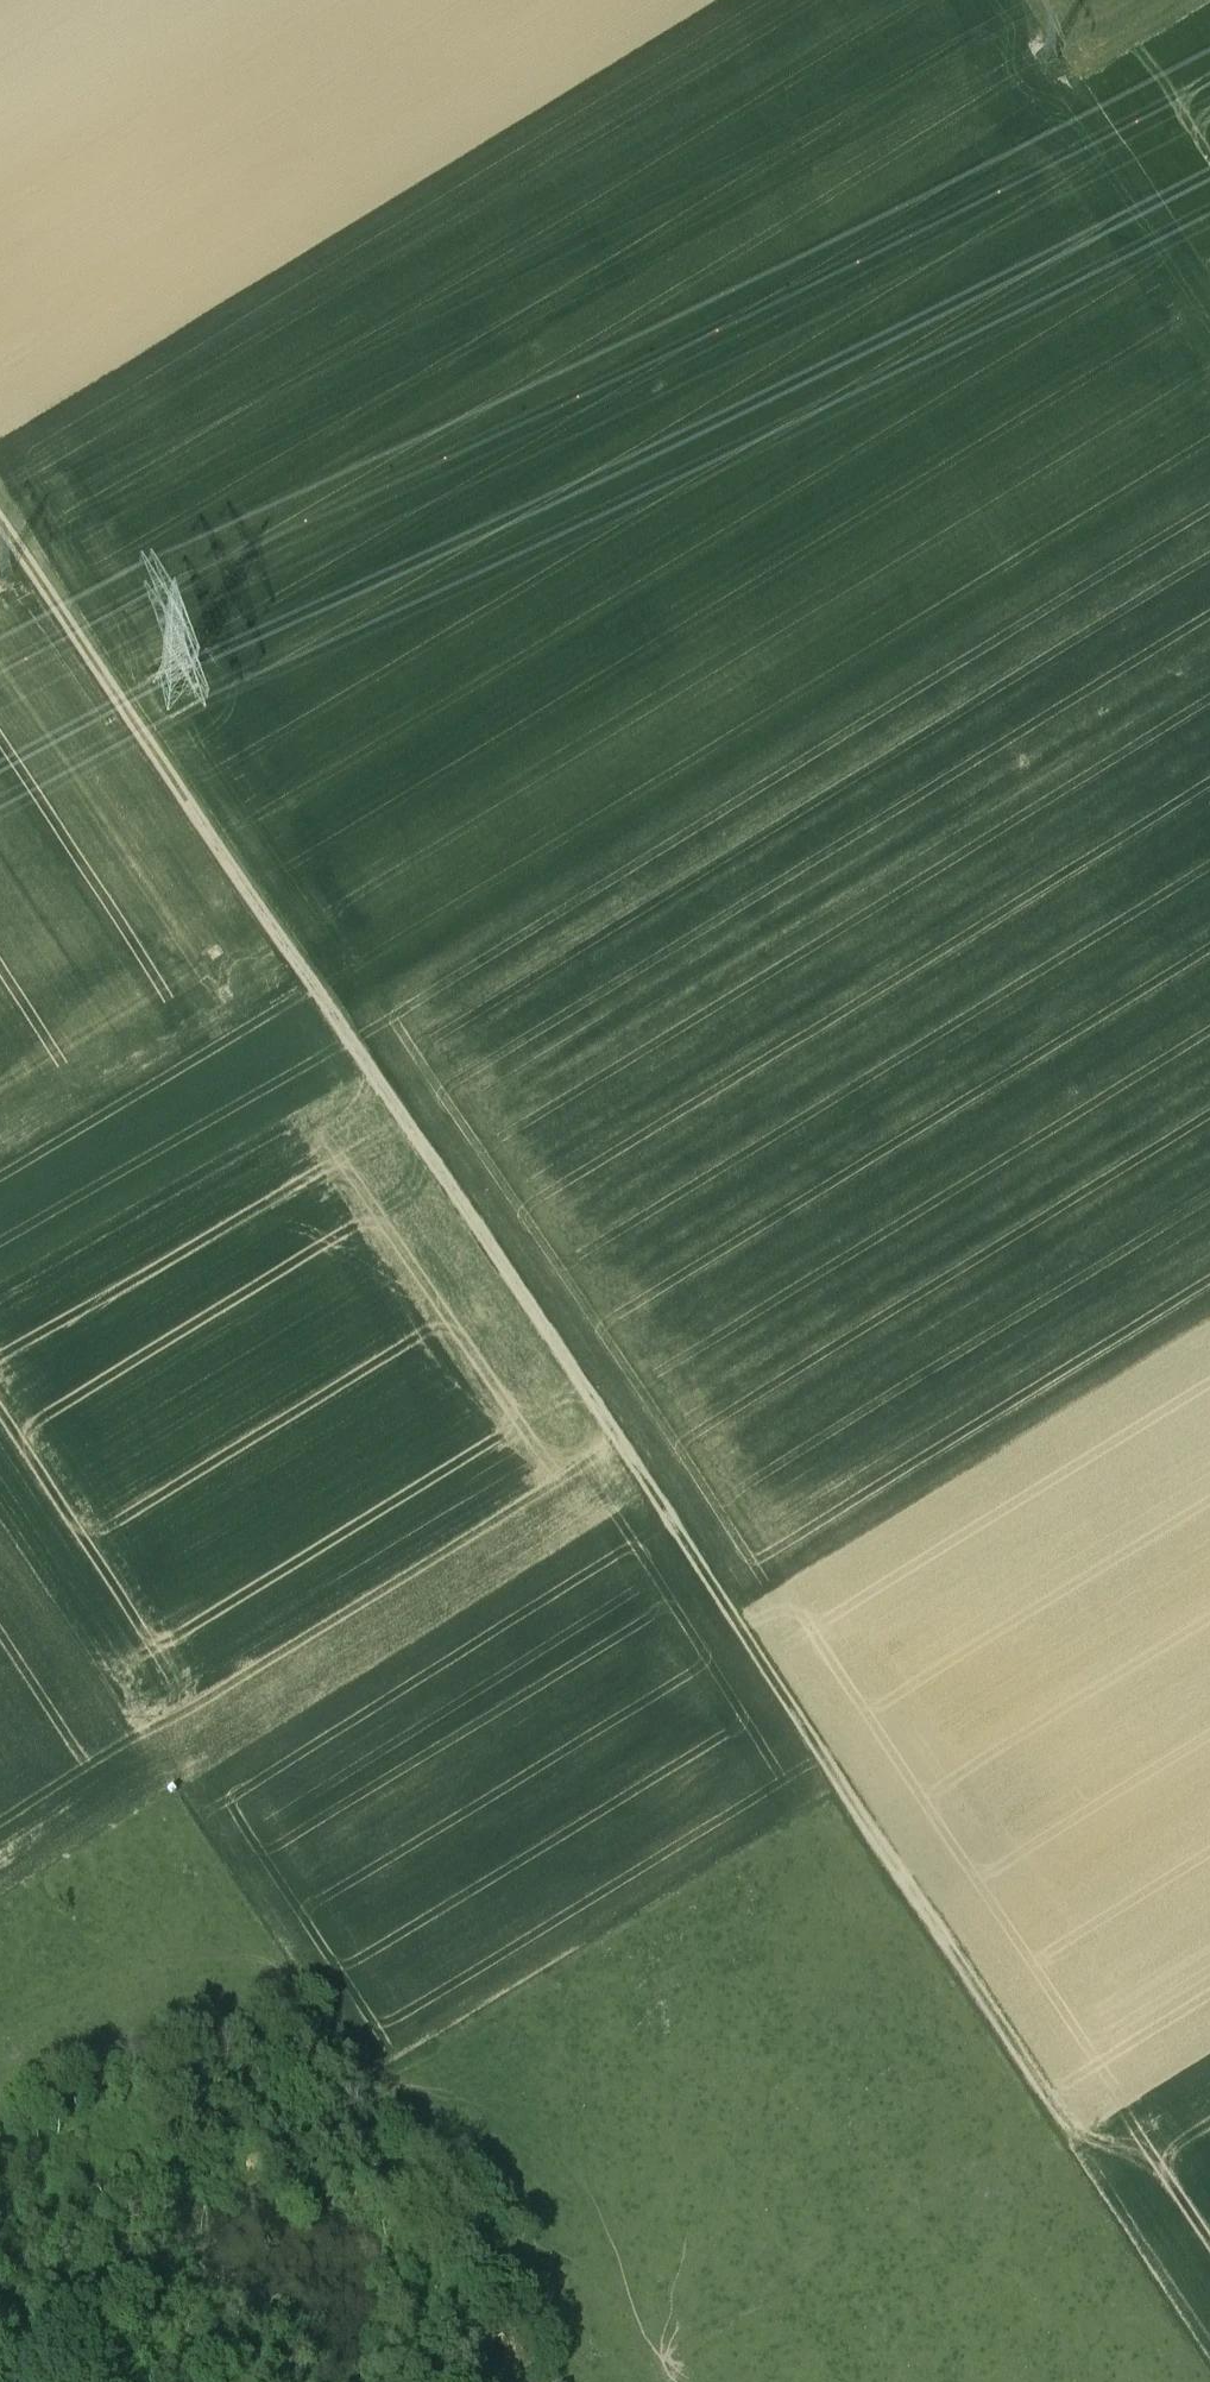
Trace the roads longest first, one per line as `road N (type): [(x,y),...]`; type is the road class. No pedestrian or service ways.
road 1 (track): [(1037,2106),(0,542)]

